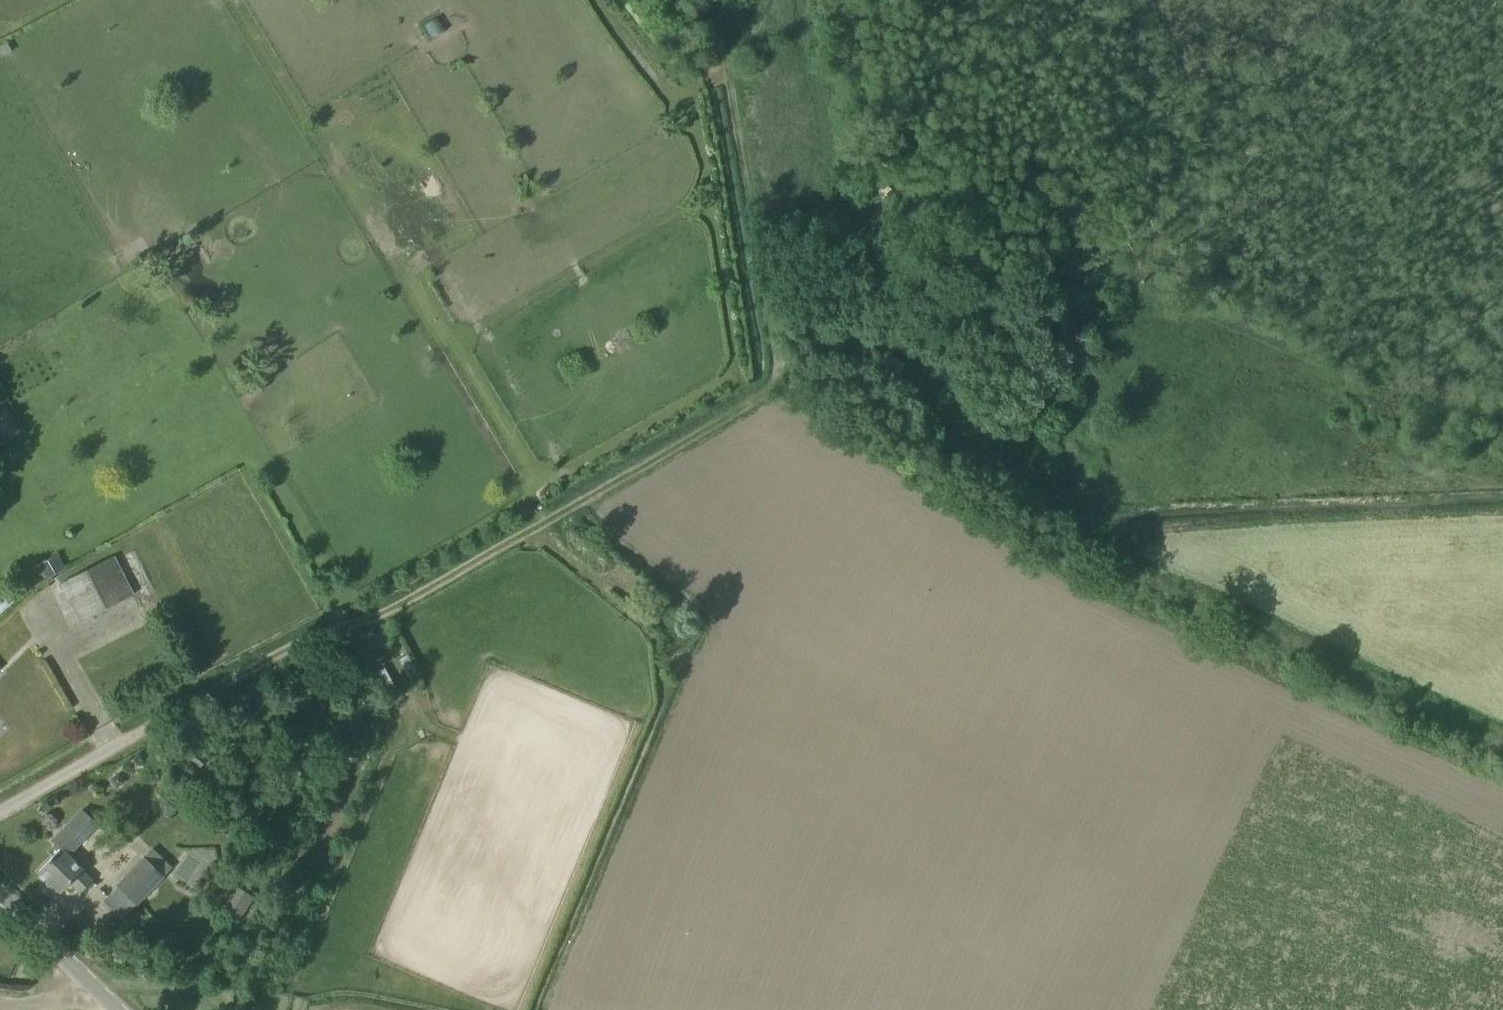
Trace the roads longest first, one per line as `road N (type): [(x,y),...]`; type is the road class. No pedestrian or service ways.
road 1 (track): [(0,811),(277,653),(466,566),(764,395),(776,372),(766,271),(715,0)]
road 2 (unclassified): [(118,1009),(0,894)]

